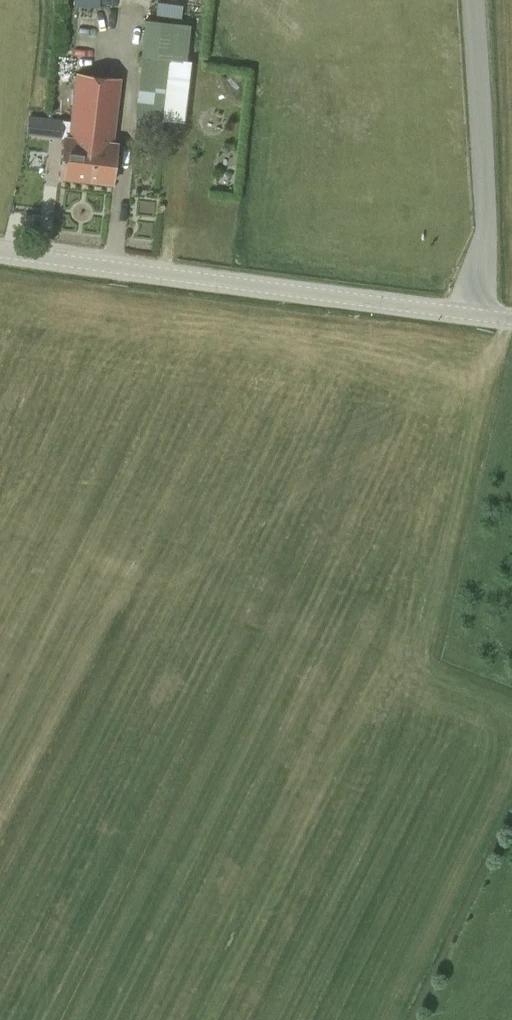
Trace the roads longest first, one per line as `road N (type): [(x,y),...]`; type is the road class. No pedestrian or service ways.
road 1 (tertiary): [(511,318),(0,252)]
road 2 (track): [(474,0),(489,195),(479,314)]
road 3 (track): [(9,253),(26,191),(48,0)]

